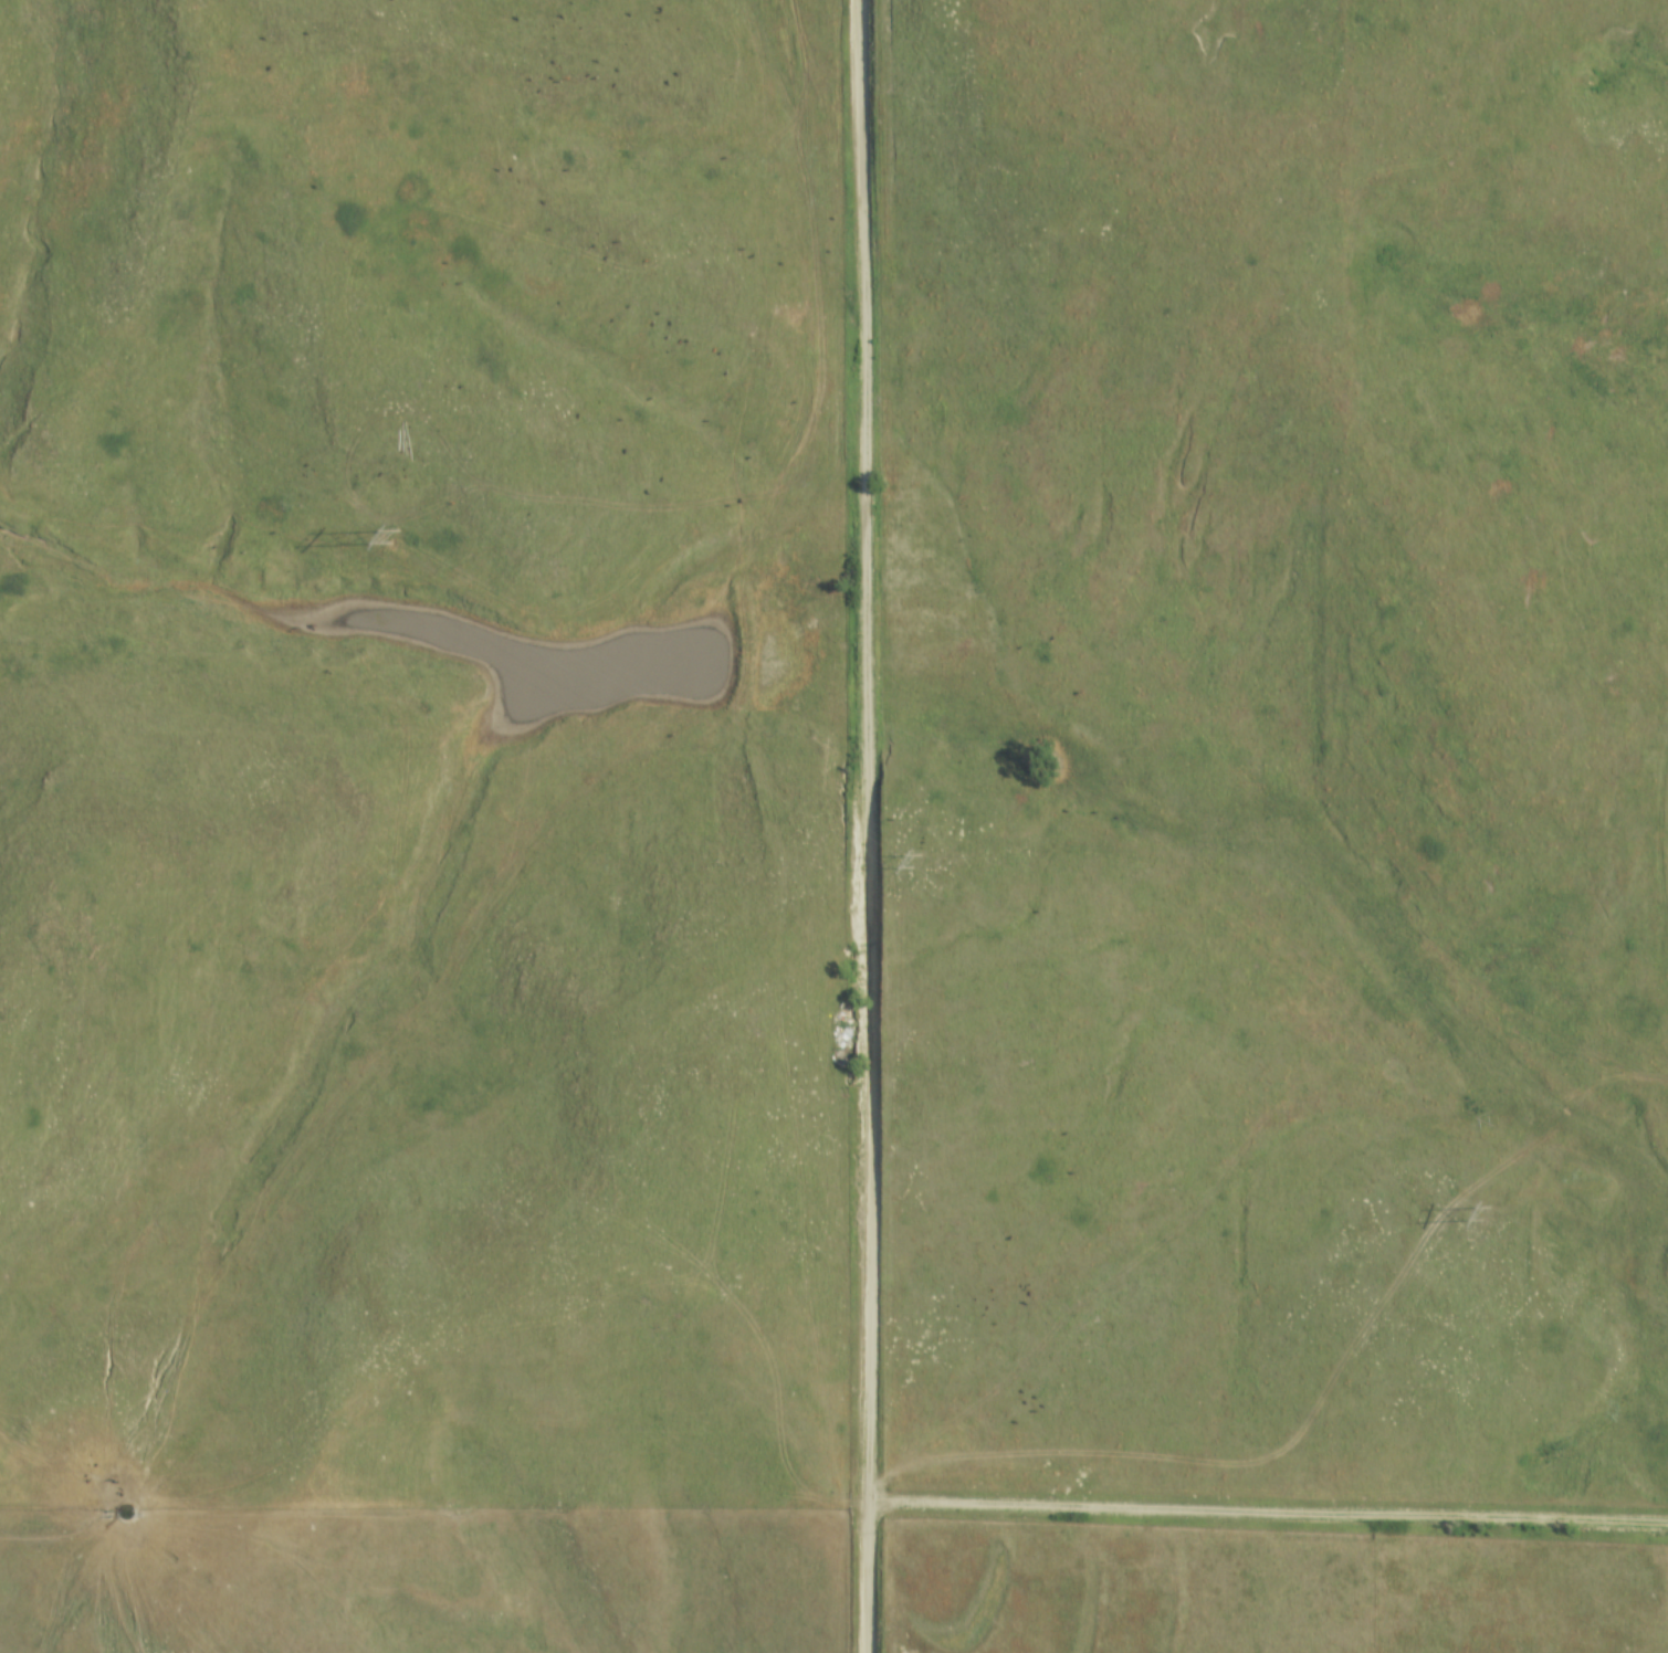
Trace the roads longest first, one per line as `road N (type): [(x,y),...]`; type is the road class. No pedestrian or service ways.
road 1 (residential): [(865,1652),(857,844),(864,789),(862,376),(853,0)]
road 2 (residential): [(864,1503),(1667,1524)]

